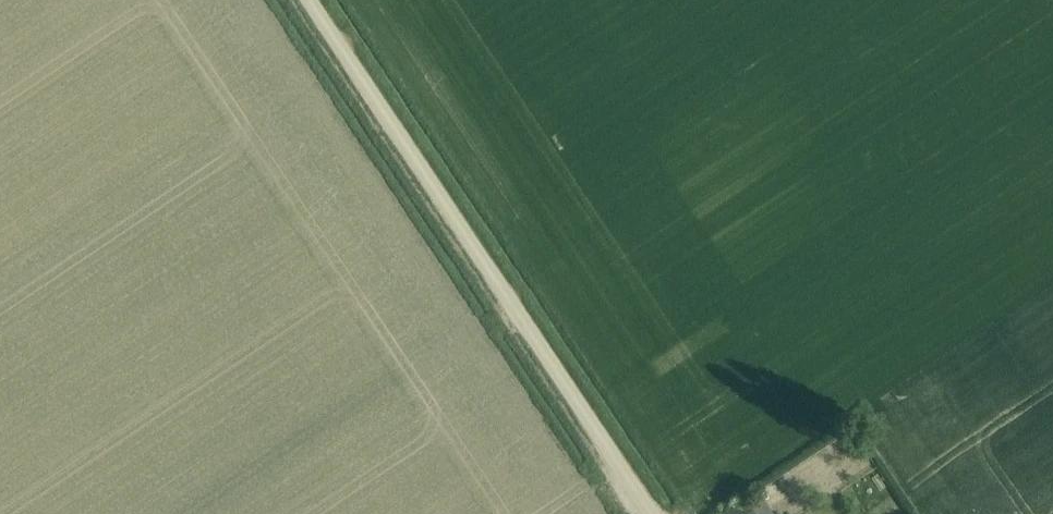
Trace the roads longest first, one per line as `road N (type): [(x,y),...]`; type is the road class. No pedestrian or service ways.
road 1 (unclassified): [(650,513),(306,0)]

